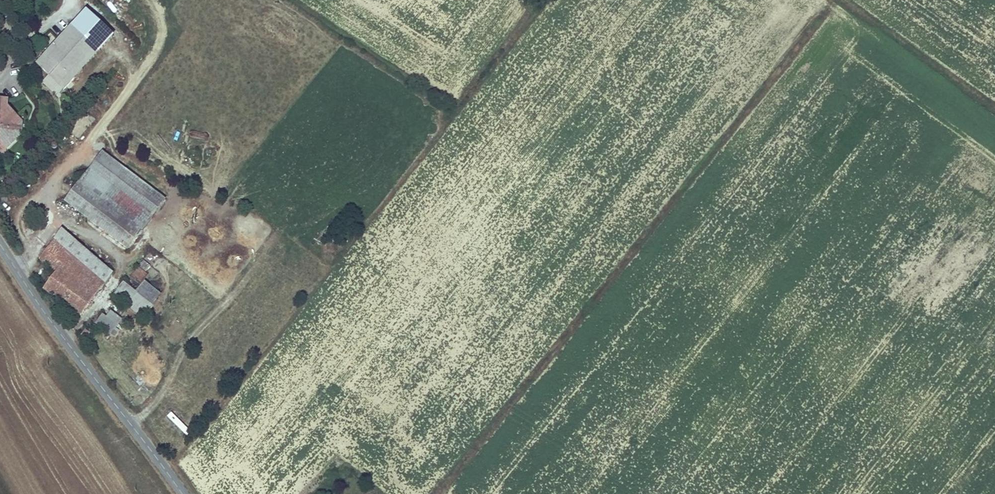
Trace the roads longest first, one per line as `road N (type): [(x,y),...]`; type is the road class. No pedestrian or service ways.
road 1 (tertiary): [(0,246),(182,493)]

